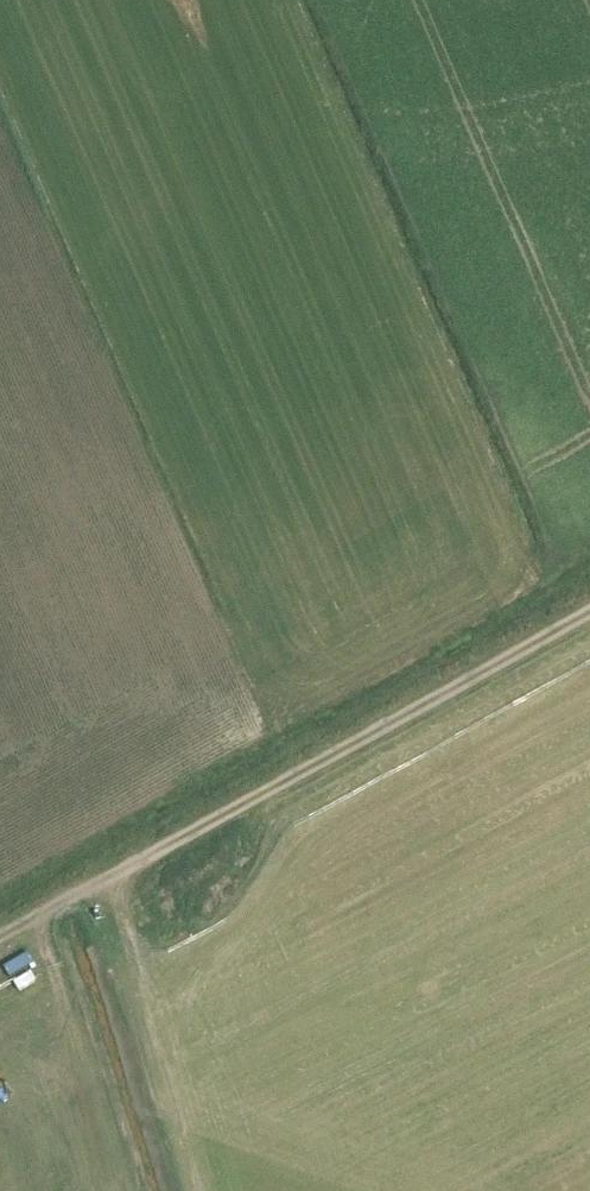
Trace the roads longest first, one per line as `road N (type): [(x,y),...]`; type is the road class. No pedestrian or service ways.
road 1 (track): [(0,942),(589,618)]

